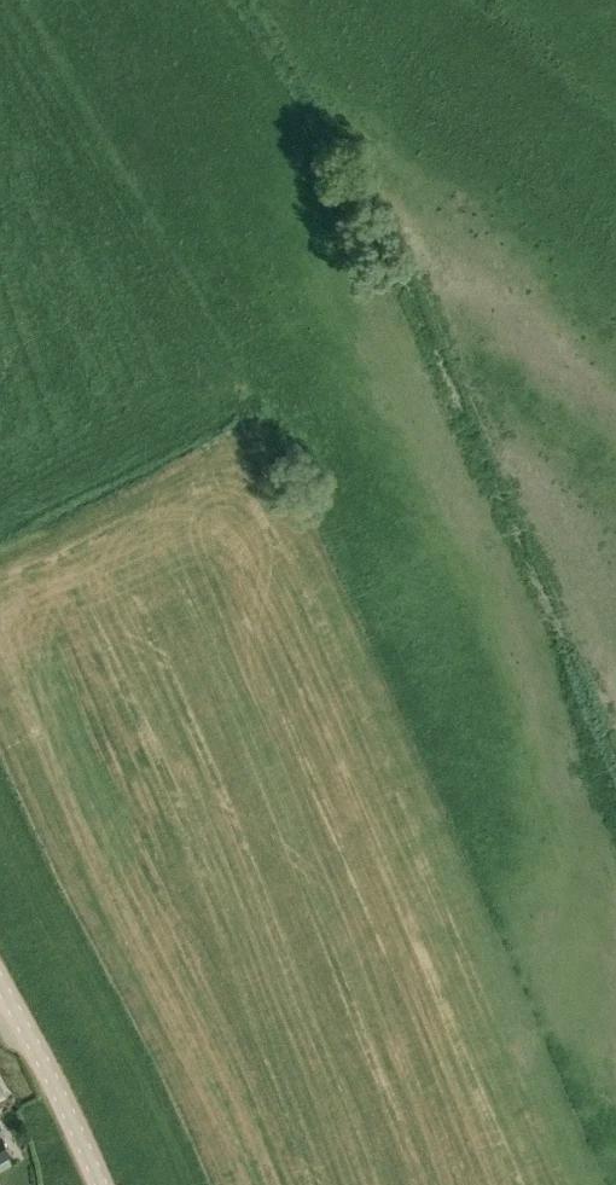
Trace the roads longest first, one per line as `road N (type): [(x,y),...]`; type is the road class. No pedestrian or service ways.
road 1 (tertiary): [(100,1184),(0,987)]

